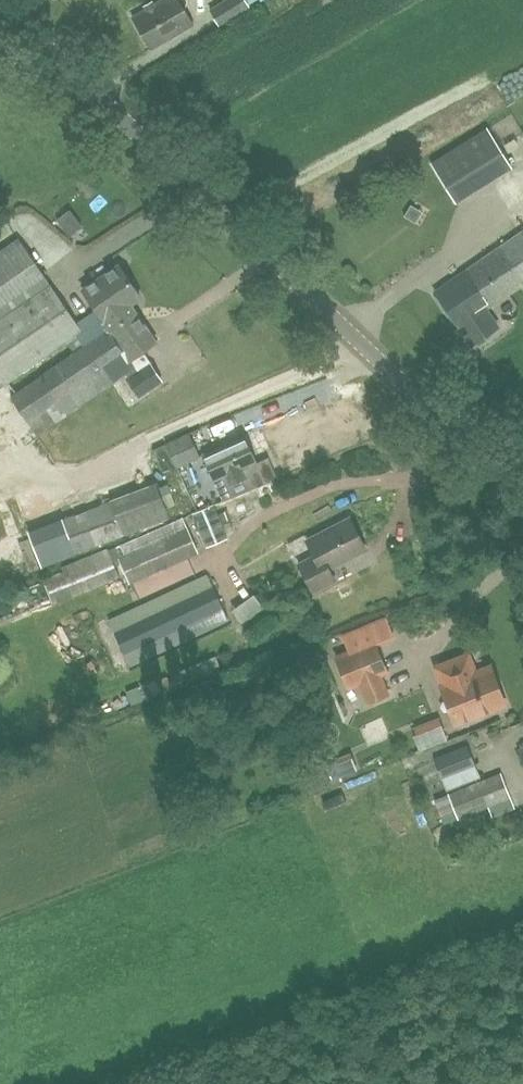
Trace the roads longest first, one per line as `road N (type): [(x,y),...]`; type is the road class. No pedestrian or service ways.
road 1 (tertiary): [(522,496),(0,6)]

